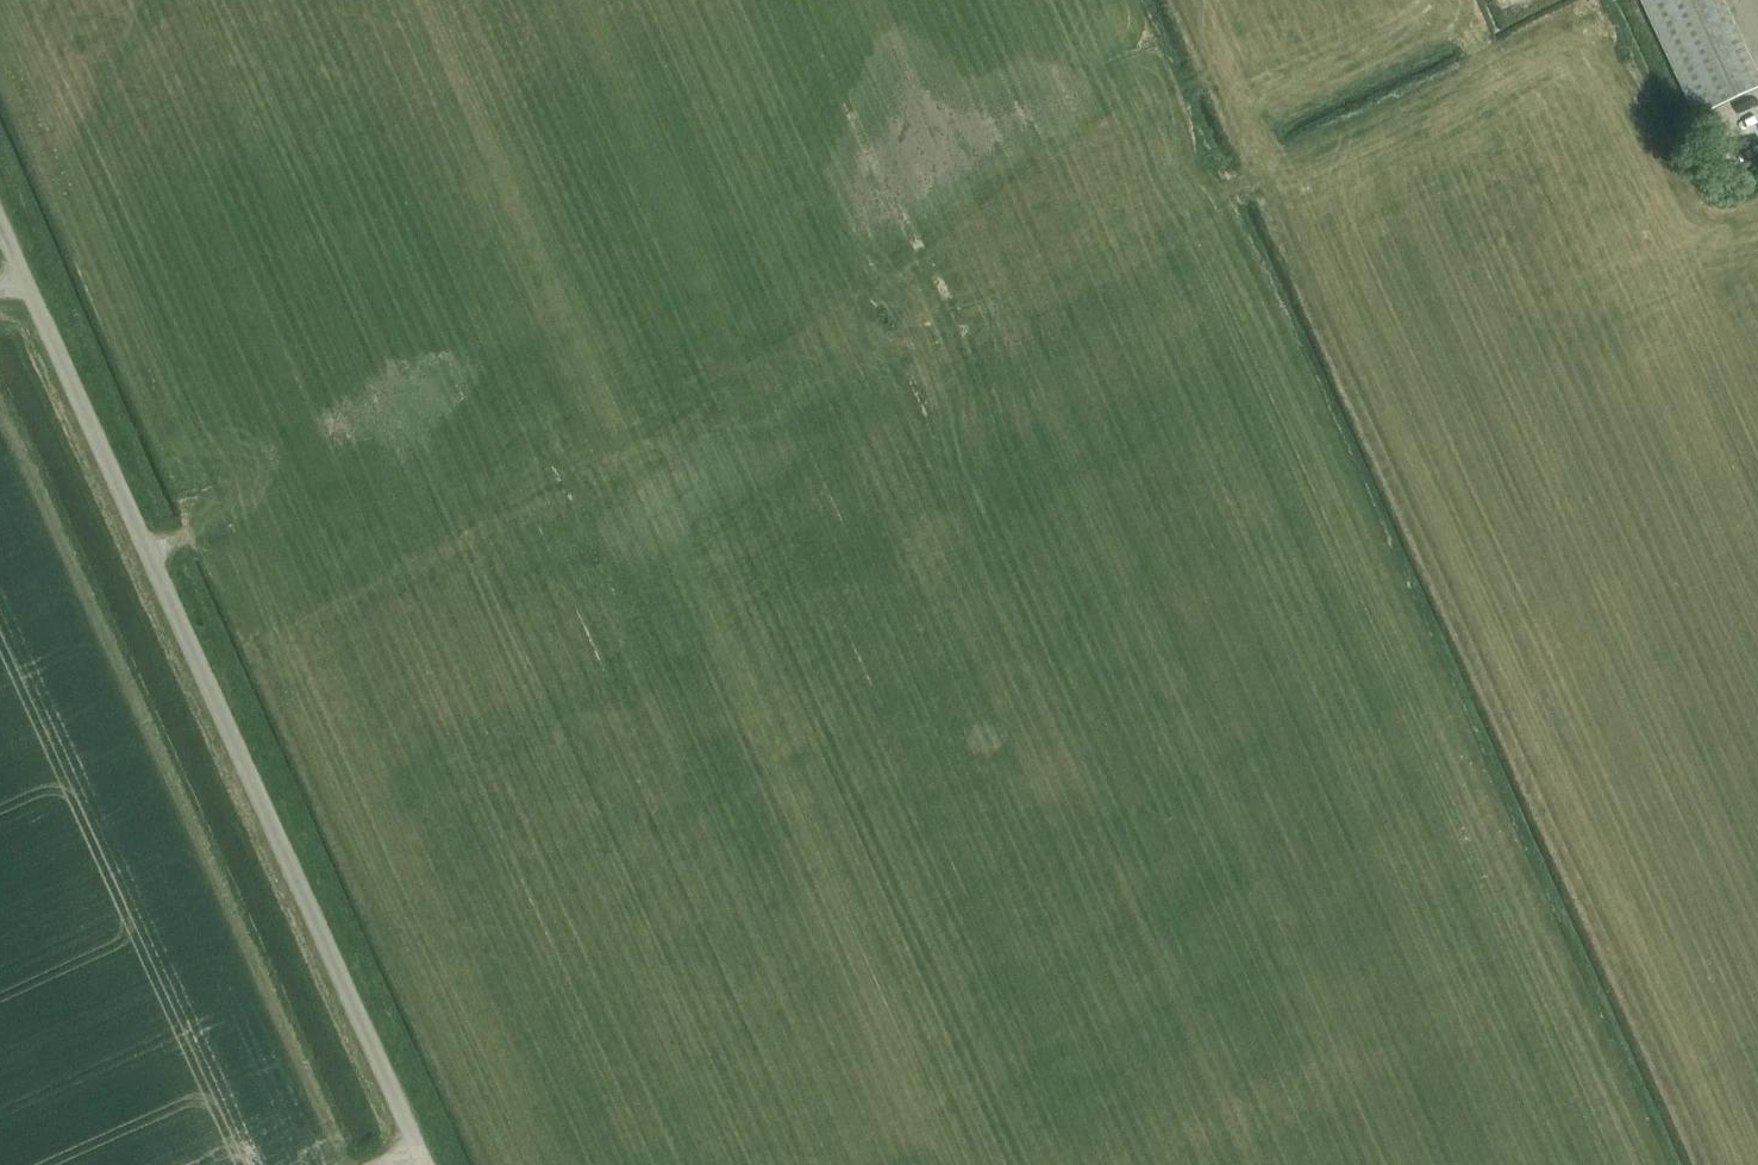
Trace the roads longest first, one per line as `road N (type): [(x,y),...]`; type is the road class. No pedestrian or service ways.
road 1 (unclassified): [(421,1164),(0,237)]

